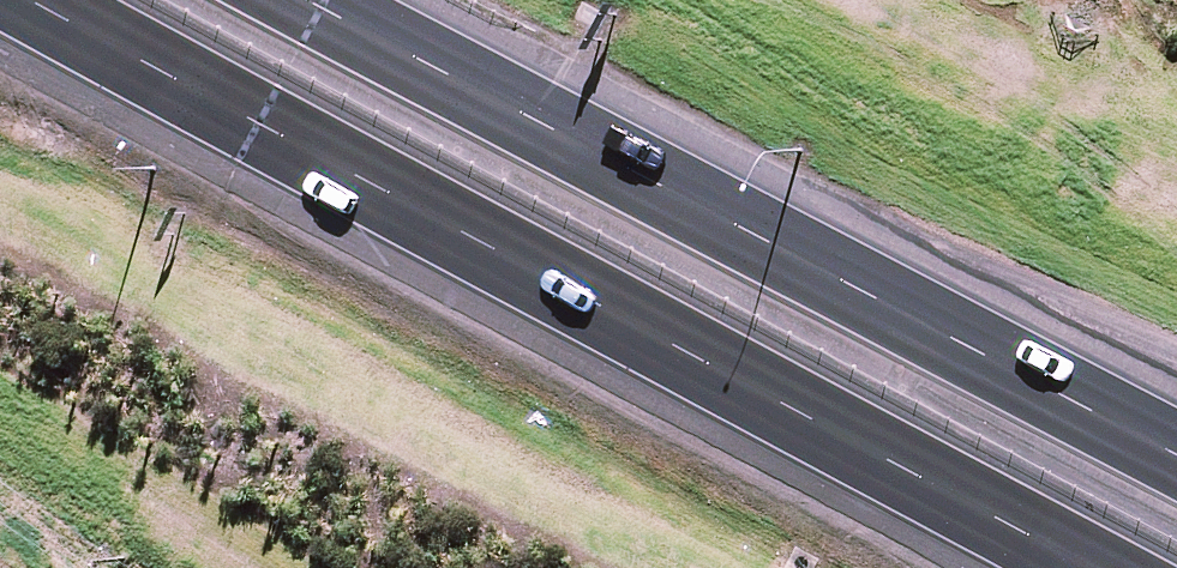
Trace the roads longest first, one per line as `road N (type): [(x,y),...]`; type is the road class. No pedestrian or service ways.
road 1 (motorway): [(1084,567),(49,0)]
road 2 (motorway): [(316,0),(1176,454)]

